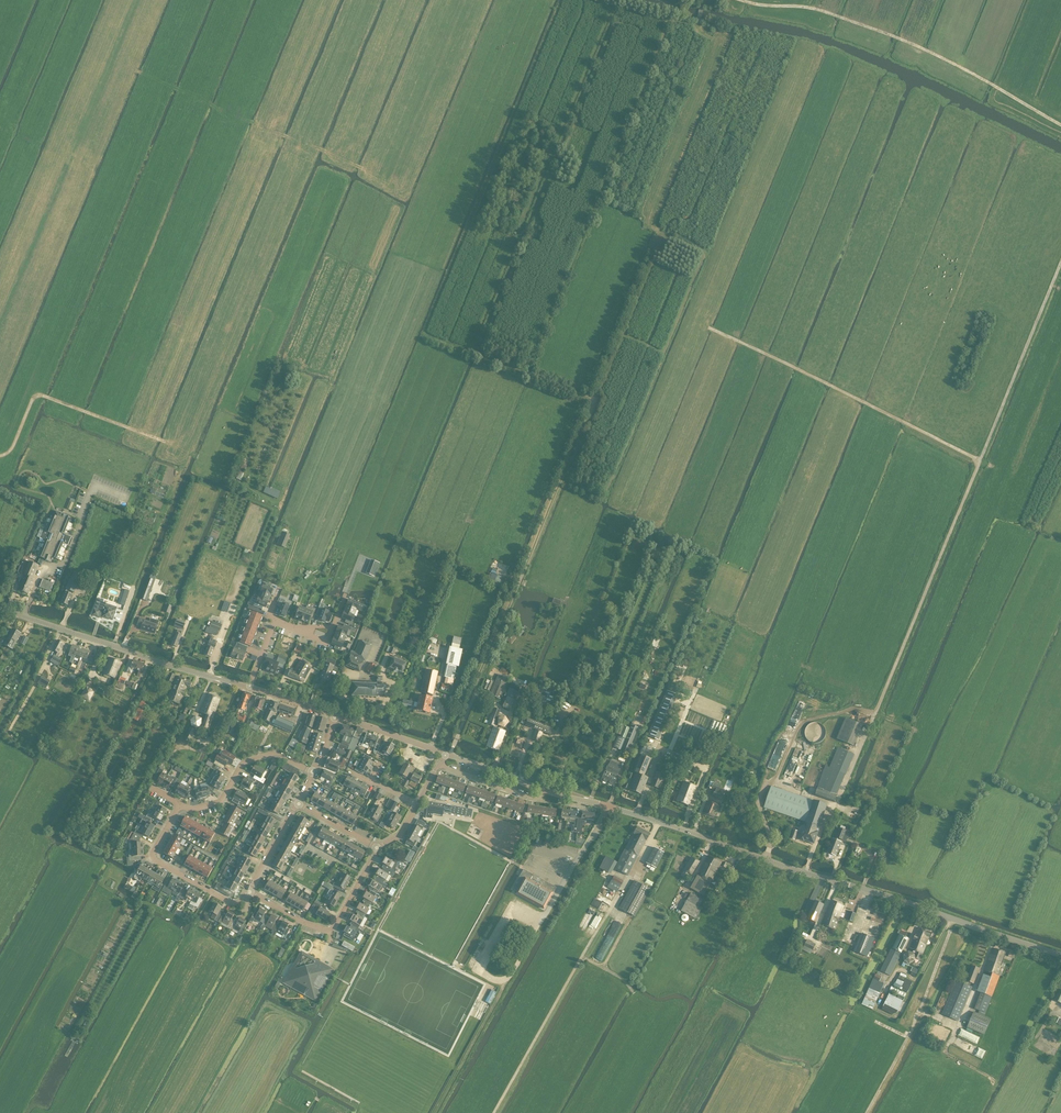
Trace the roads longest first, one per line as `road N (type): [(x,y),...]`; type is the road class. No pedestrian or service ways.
road 1 (track): [(806,872),(1060,263)]
road 2 (tertiary): [(609,807),(1060,954)]
road 3 (track): [(476,692),(656,254)]
road 4 (track): [(1060,125),(904,41),(821,11),(740,0)]
road 5 (track): [(659,822),(495,1112)]
road 6 (track): [(979,461),(711,329)]
road 7 (tertiary): [(0,605),(249,687)]
road 8 (track): [(867,1112),(921,1013),(961,1027),(998,933)]
road 9 (residential): [(503,987),(609,807)]
road 10 (residential): [(249,890),(330,930),(377,846)]
road 11 (residential): [(179,806),(155,863),(232,903),(249,890)]
road 12 (residential): [(315,773),(278,754),(259,758),(243,763),(223,800),(179,806)]
road 13 (track): [(706,988),(774,862)]
road 14 (track): [(435,1112),(503,987)]
road 15 (track): [(595,400),(482,351)]

